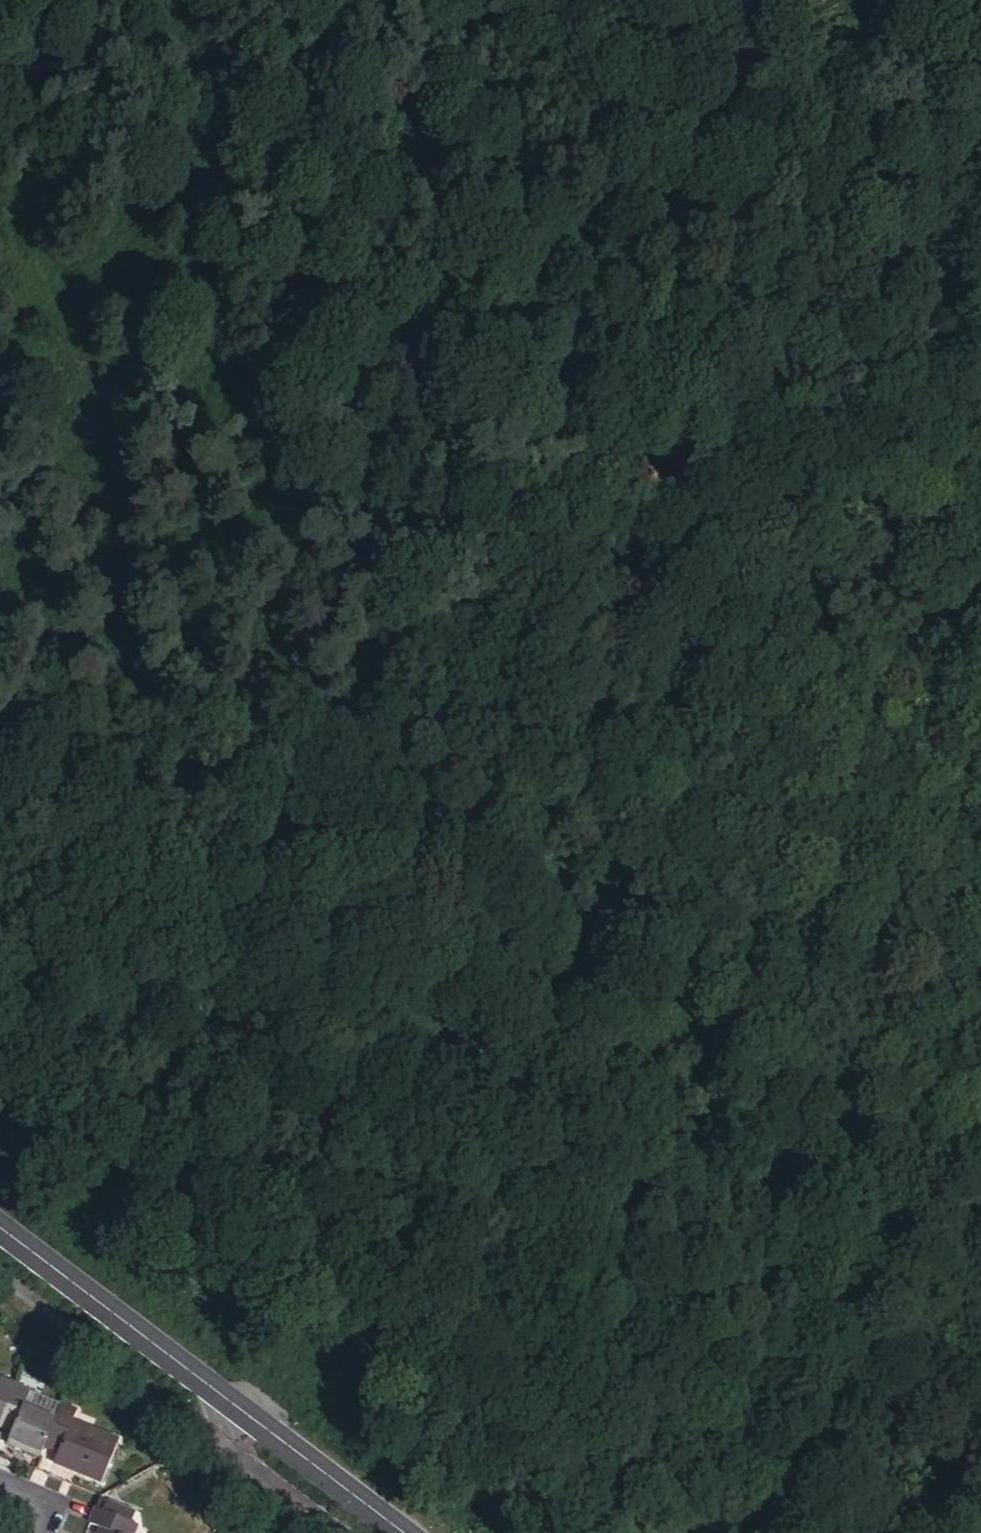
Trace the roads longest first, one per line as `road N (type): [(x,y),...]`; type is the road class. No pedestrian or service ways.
road 1 (track): [(980,887),(882,645),(874,41),(863,0)]
road 2 (tertiary): [(405,1532),(0,1227)]

